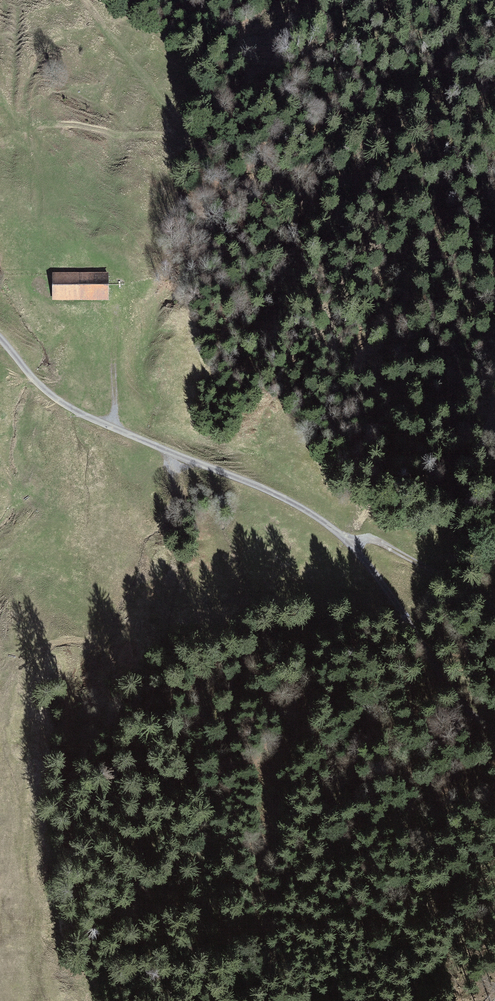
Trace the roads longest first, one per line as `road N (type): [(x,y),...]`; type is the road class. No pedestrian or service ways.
road 1 (track): [(83,0),(186,127),(184,141),(72,125),(28,127),(49,224),(121,280),(114,431)]
road 2 (track): [(114,431),(287,499),(354,548),(442,678),(494,727)]
road 3 (track): [(494,607),(381,545),(354,548)]
road 4 (track): [(0,340),(63,405),(114,431)]

